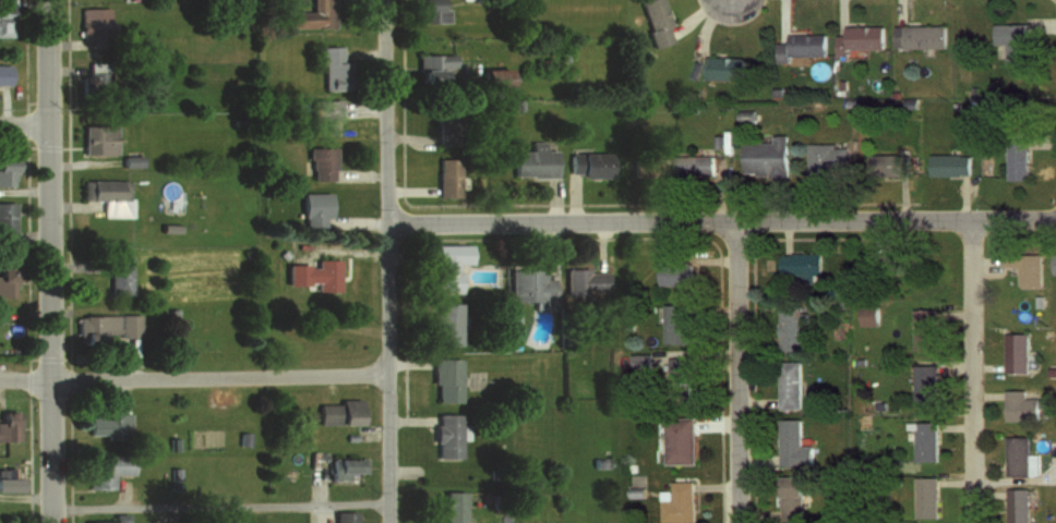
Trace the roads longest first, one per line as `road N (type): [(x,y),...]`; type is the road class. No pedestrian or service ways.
road 1 (residential): [(1055,219),(389,223)]
road 2 (residential): [(55,522),(47,0)]
road 3 (residential): [(391,522),(384,0)]
road 4 (residential): [(0,379),(391,375)]
road 5 (residential): [(740,522),(739,219)]
road 6 (residential): [(976,522),(974,220)]

